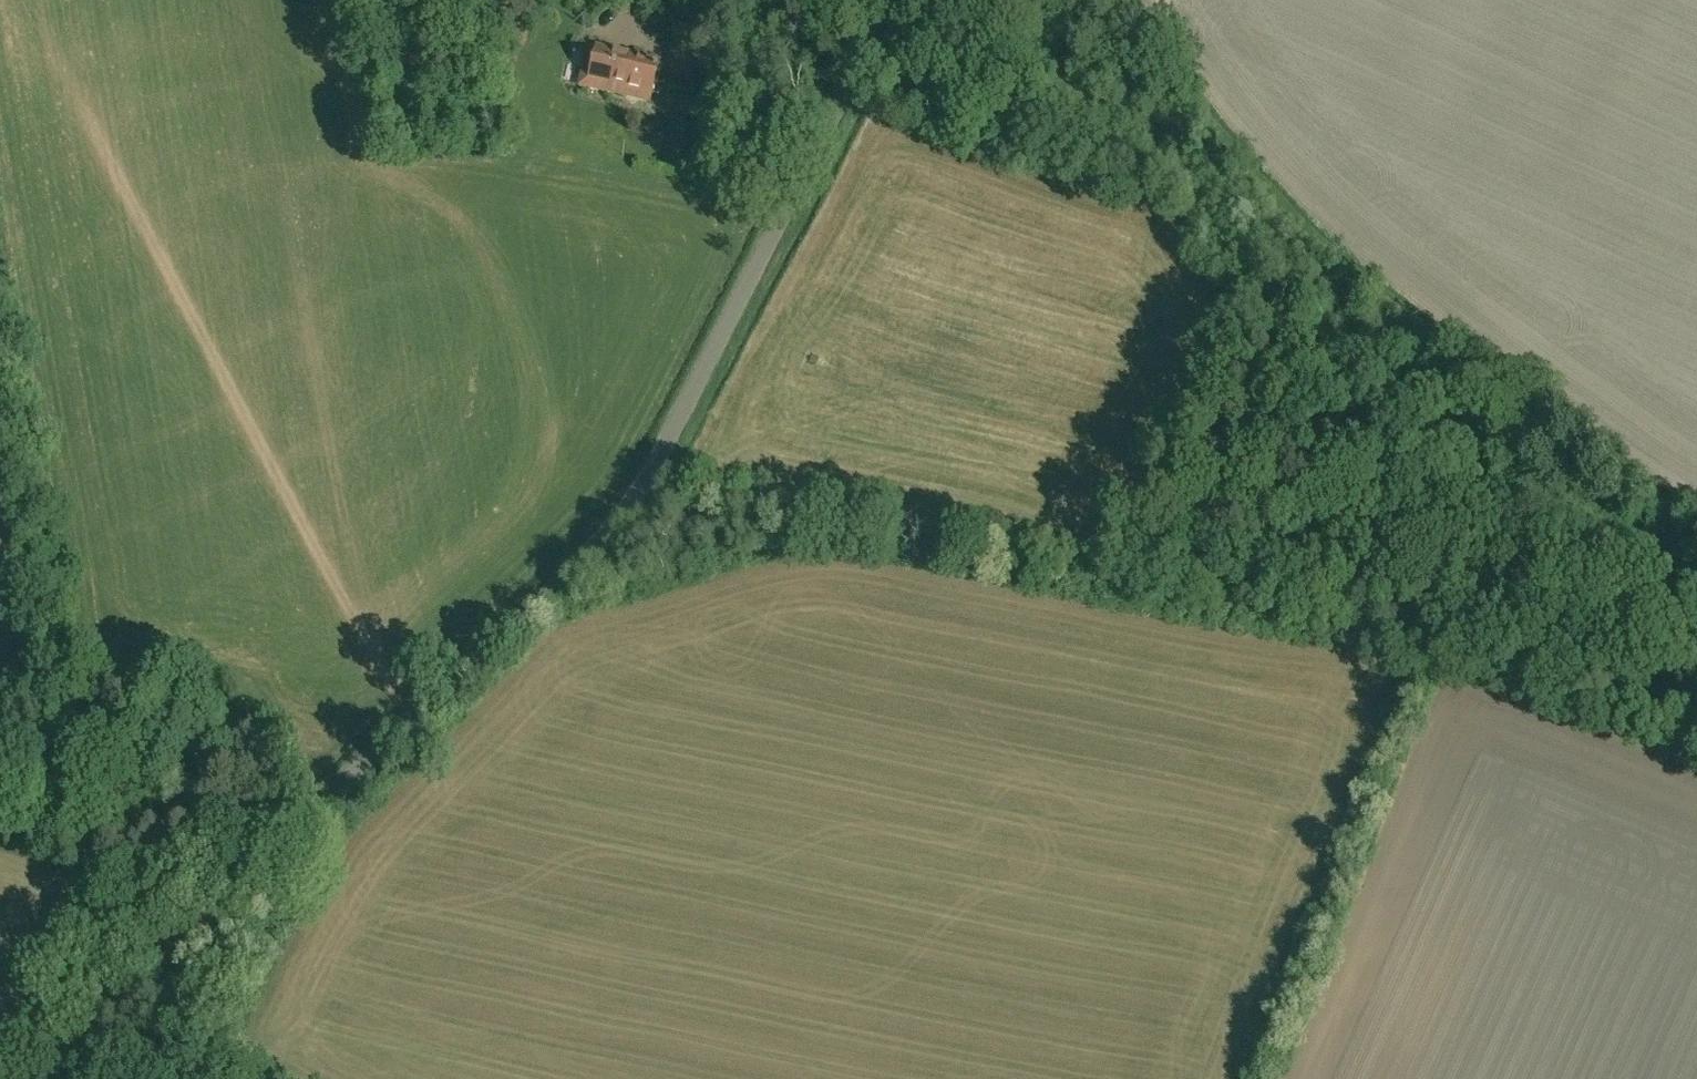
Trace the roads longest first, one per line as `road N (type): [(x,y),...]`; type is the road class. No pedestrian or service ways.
road 1 (unclassified): [(59,1078),(143,981),(645,486),(884,5)]

